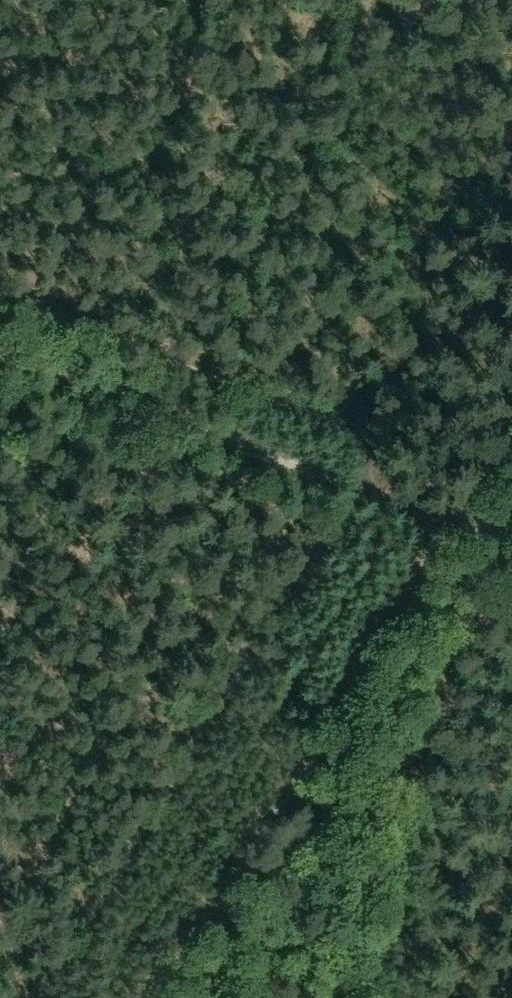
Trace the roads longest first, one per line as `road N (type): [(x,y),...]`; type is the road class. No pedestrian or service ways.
road 1 (track): [(161,997),(461,527)]
road 2 (track): [(0,356),(461,527)]

